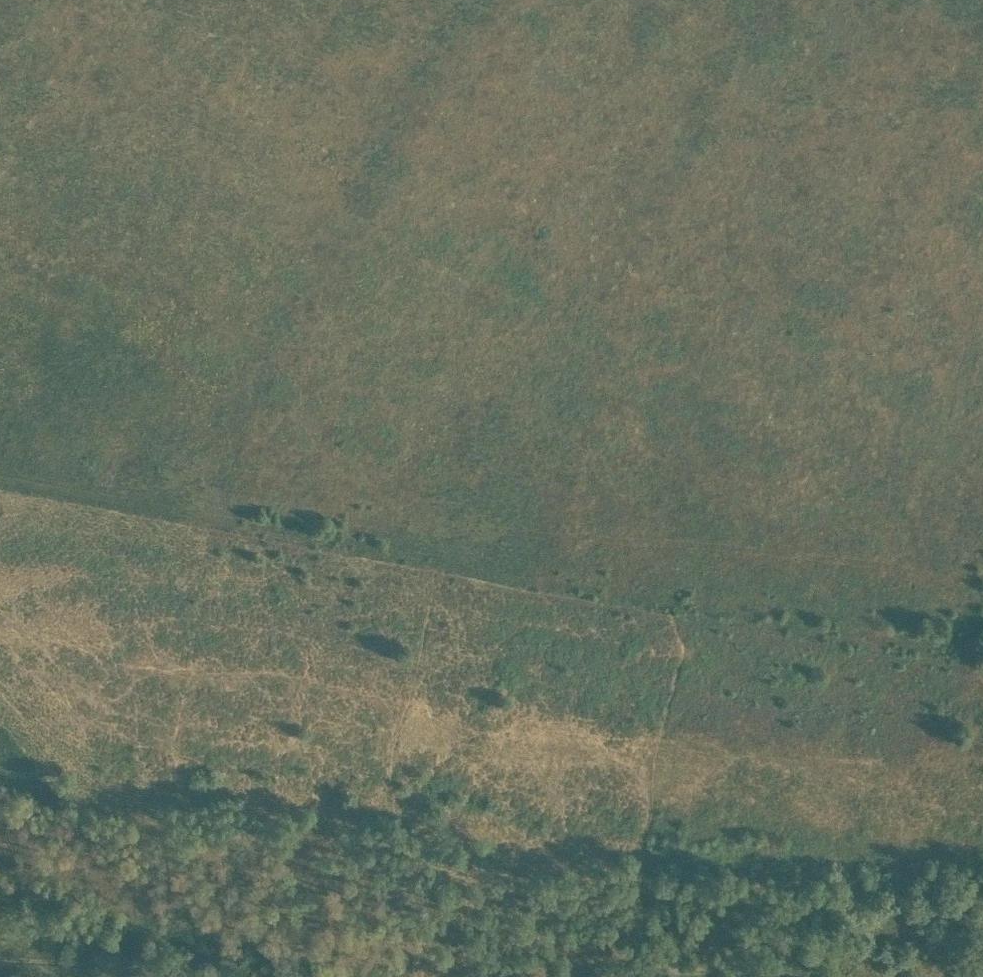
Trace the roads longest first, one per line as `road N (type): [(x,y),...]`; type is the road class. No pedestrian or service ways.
road 1 (track): [(0,948),(228,976)]

